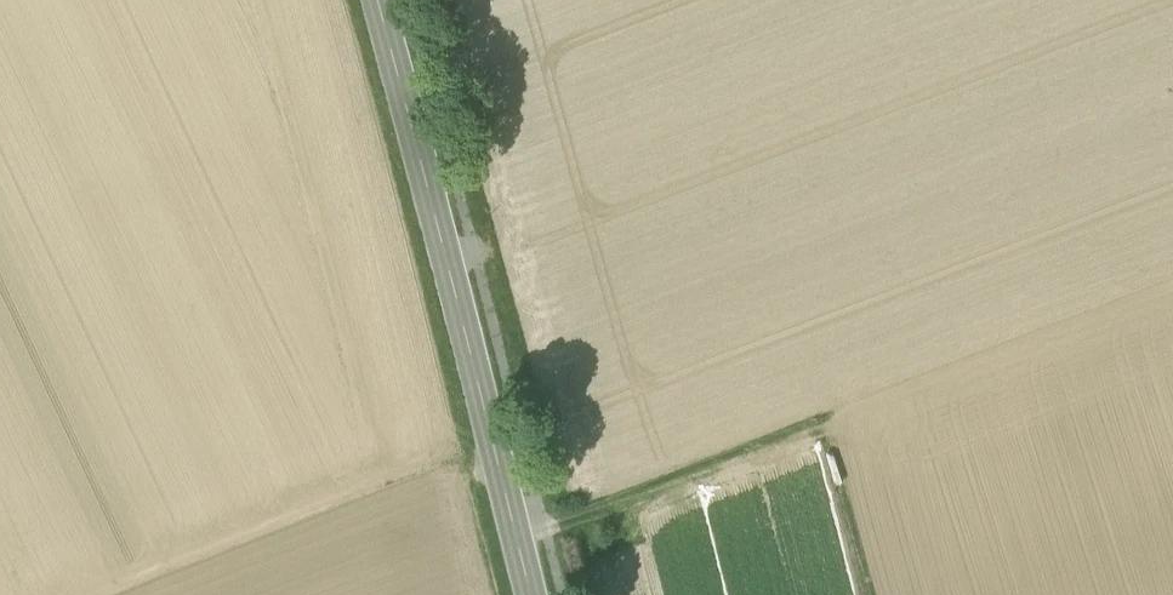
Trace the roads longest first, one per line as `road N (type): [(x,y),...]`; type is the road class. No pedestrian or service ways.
road 1 (tertiary): [(536,594),(379,0)]

